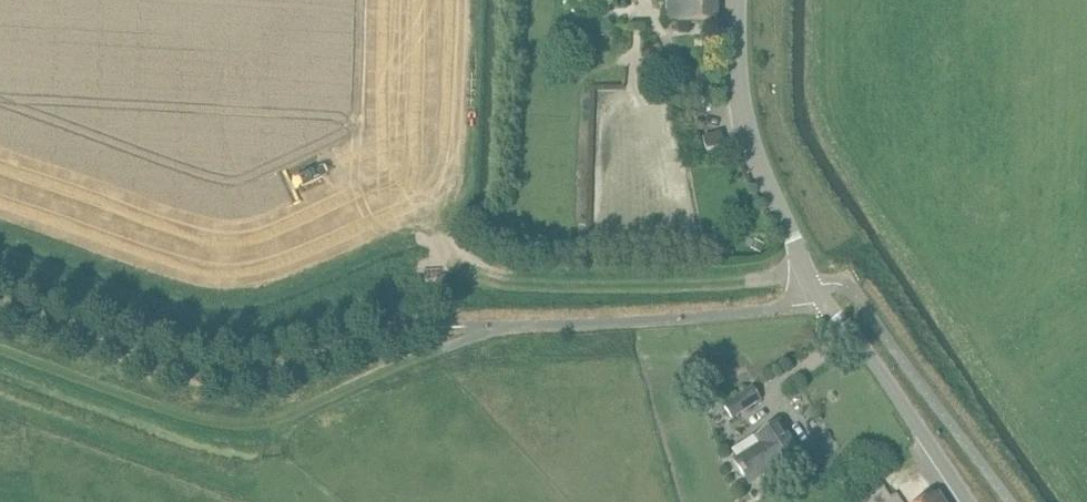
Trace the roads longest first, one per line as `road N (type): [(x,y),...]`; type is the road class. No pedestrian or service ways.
road 1 (unclassified): [(967,501),(807,274),(746,131),(737,0)]
road 2 (track): [(0,353),(198,424),(268,427),(510,326)]
road 3 (track): [(426,212),(462,267),(497,283),(656,285),(807,274)]

